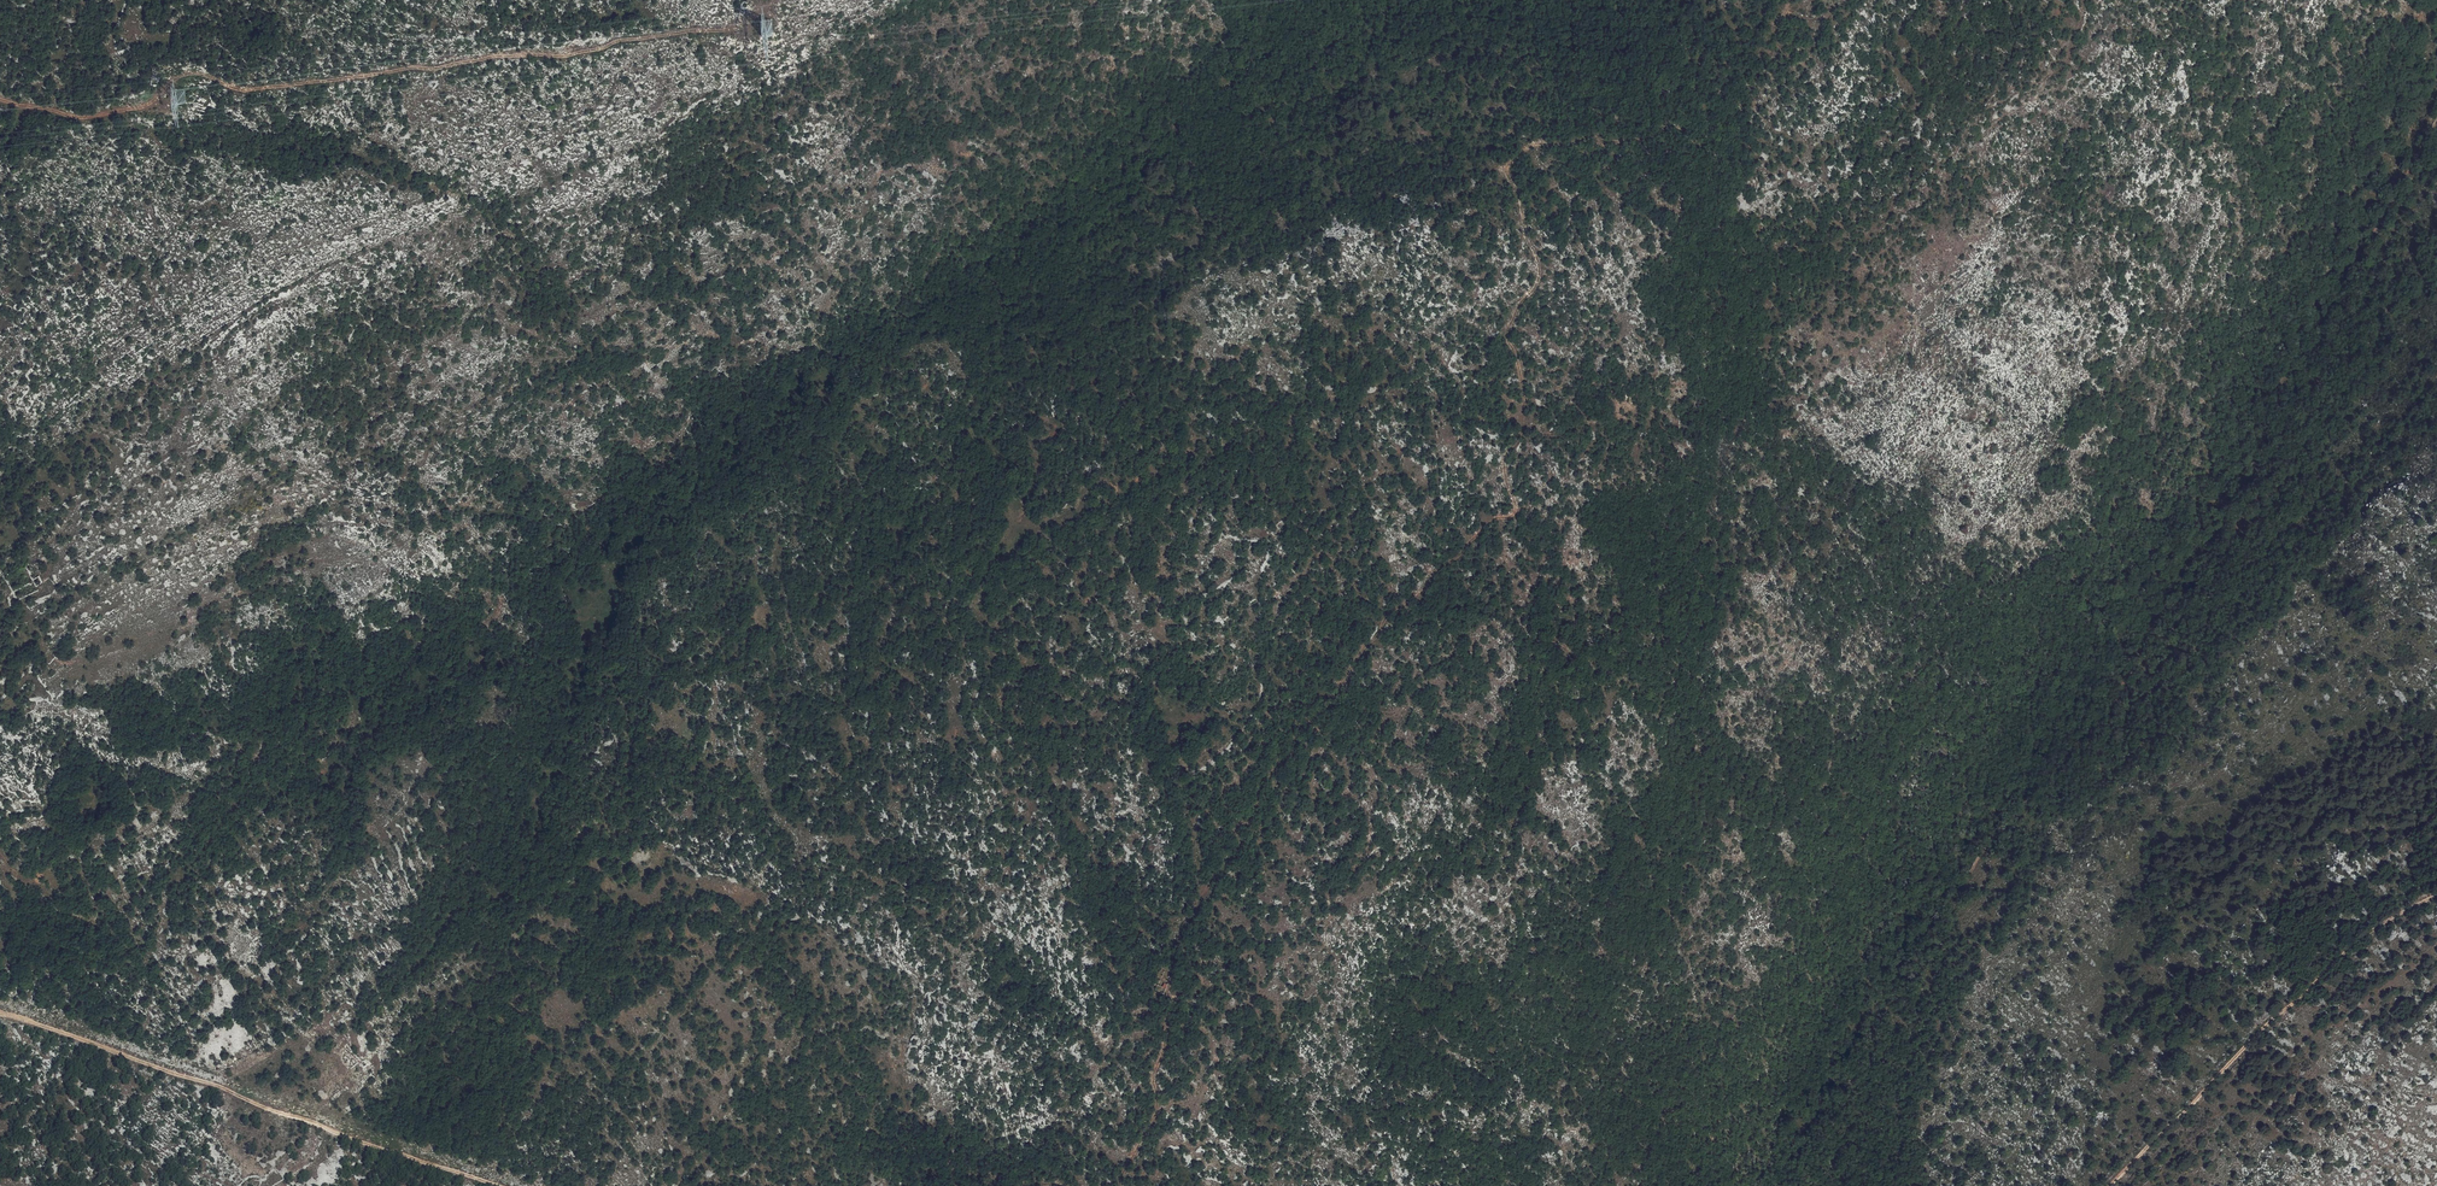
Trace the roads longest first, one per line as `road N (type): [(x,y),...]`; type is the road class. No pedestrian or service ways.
road 1 (track): [(1121,1185),(1152,1117),(1153,1077),(1172,1015),(1180,998),(1200,987),(1185,951),(1188,936),(1265,788),(1395,615),(1490,518),(1515,509),(1503,460),(1520,441),(1523,415),(1505,334),(1538,281),(1537,260)]
road 2 (track): [(0,101),(102,117),(152,101),(189,74),(250,87),(746,23)]
road 3 (track): [(1789,0),(1783,14),(1764,18),(1728,55),(1706,132),(1681,115),(1645,130),(1534,142),(1503,168),(1537,260)]
road 4 (track): [(2110,1185),(2349,949),(2436,896)]
road 5 (track): [(494,1185),(222,1089)]
road 6 (track): [(0,1012),(222,1089)]

